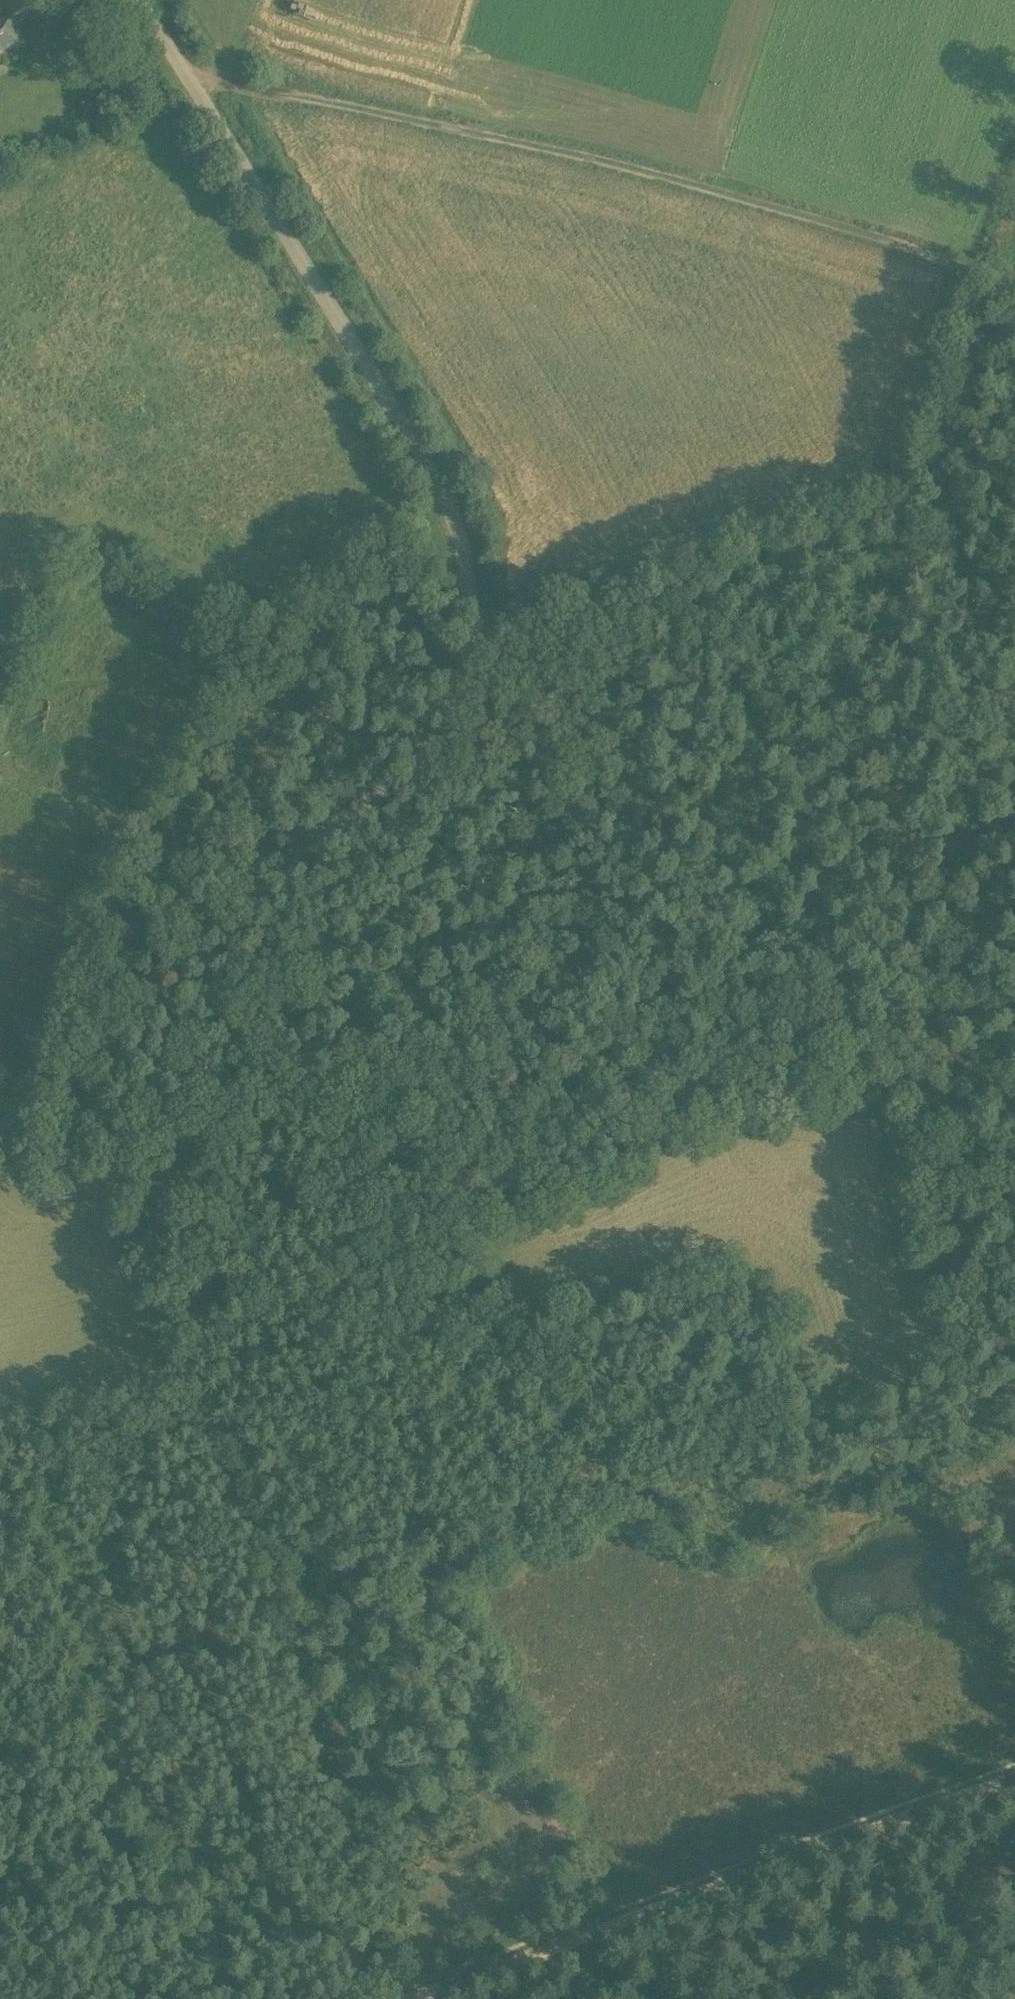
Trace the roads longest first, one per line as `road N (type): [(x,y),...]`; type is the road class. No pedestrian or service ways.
road 1 (unclassified): [(0,1132),(47,1101),(240,898),(334,839),(422,763),(471,692),(477,664),(472,579),(439,484),(140,0)]
road 2 (track): [(222,74),(900,244),(1014,287)]
road 3 (track): [(1014,1782),(444,1998)]

